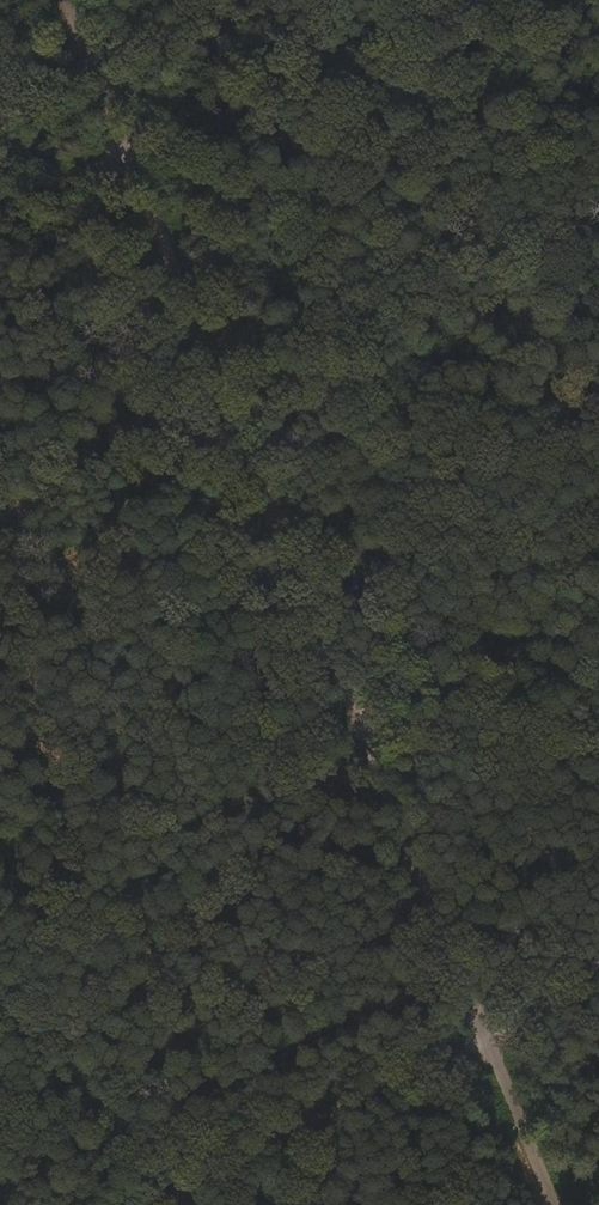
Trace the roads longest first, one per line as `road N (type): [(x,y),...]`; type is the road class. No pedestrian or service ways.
road 1 (track): [(123,148),(551,1204)]
road 2 (track): [(598,980),(152,1204)]
road 3 (unclassified): [(61,0),(123,148)]
road 4 (track): [(123,148),(0,215)]

